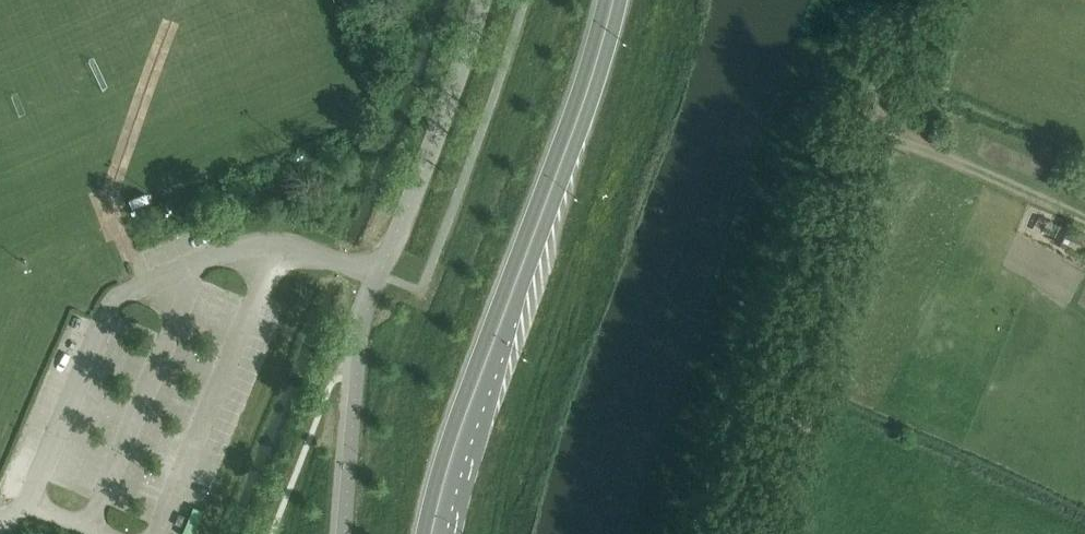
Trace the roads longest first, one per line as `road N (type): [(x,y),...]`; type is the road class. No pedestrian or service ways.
road 1 (unclassified): [(0,520),(39,480),(118,298),(168,268),(256,236),(382,273),(480,0)]
road 2 (unclassified): [(725,533),(816,251),(912,0)]
road 3 (secondary): [(605,0),(580,94),(460,407),(423,533)]
road 4 (secondary): [(442,533),(478,407),(593,99),(621,0)]

